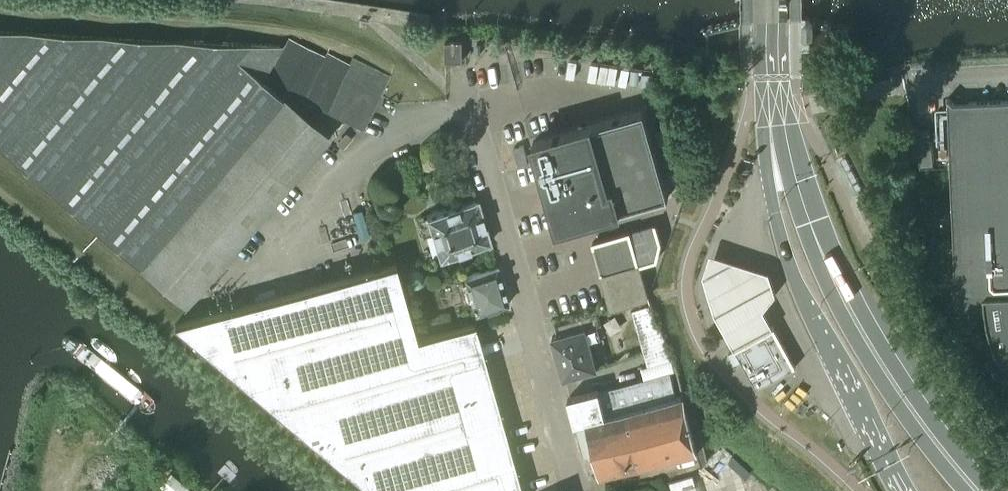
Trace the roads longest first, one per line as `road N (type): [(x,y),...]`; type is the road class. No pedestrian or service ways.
road 1 (unclassified): [(579,490),(460,70)]
road 2 (secondary): [(772,144),(771,193),(796,283),(885,462)]
road 3 (secondary): [(990,490),(938,430),(818,243)]
road 4 (secondary): [(968,490),(864,353),(820,267),(818,243)]
road 5 (secondary): [(772,144),(770,0)]

